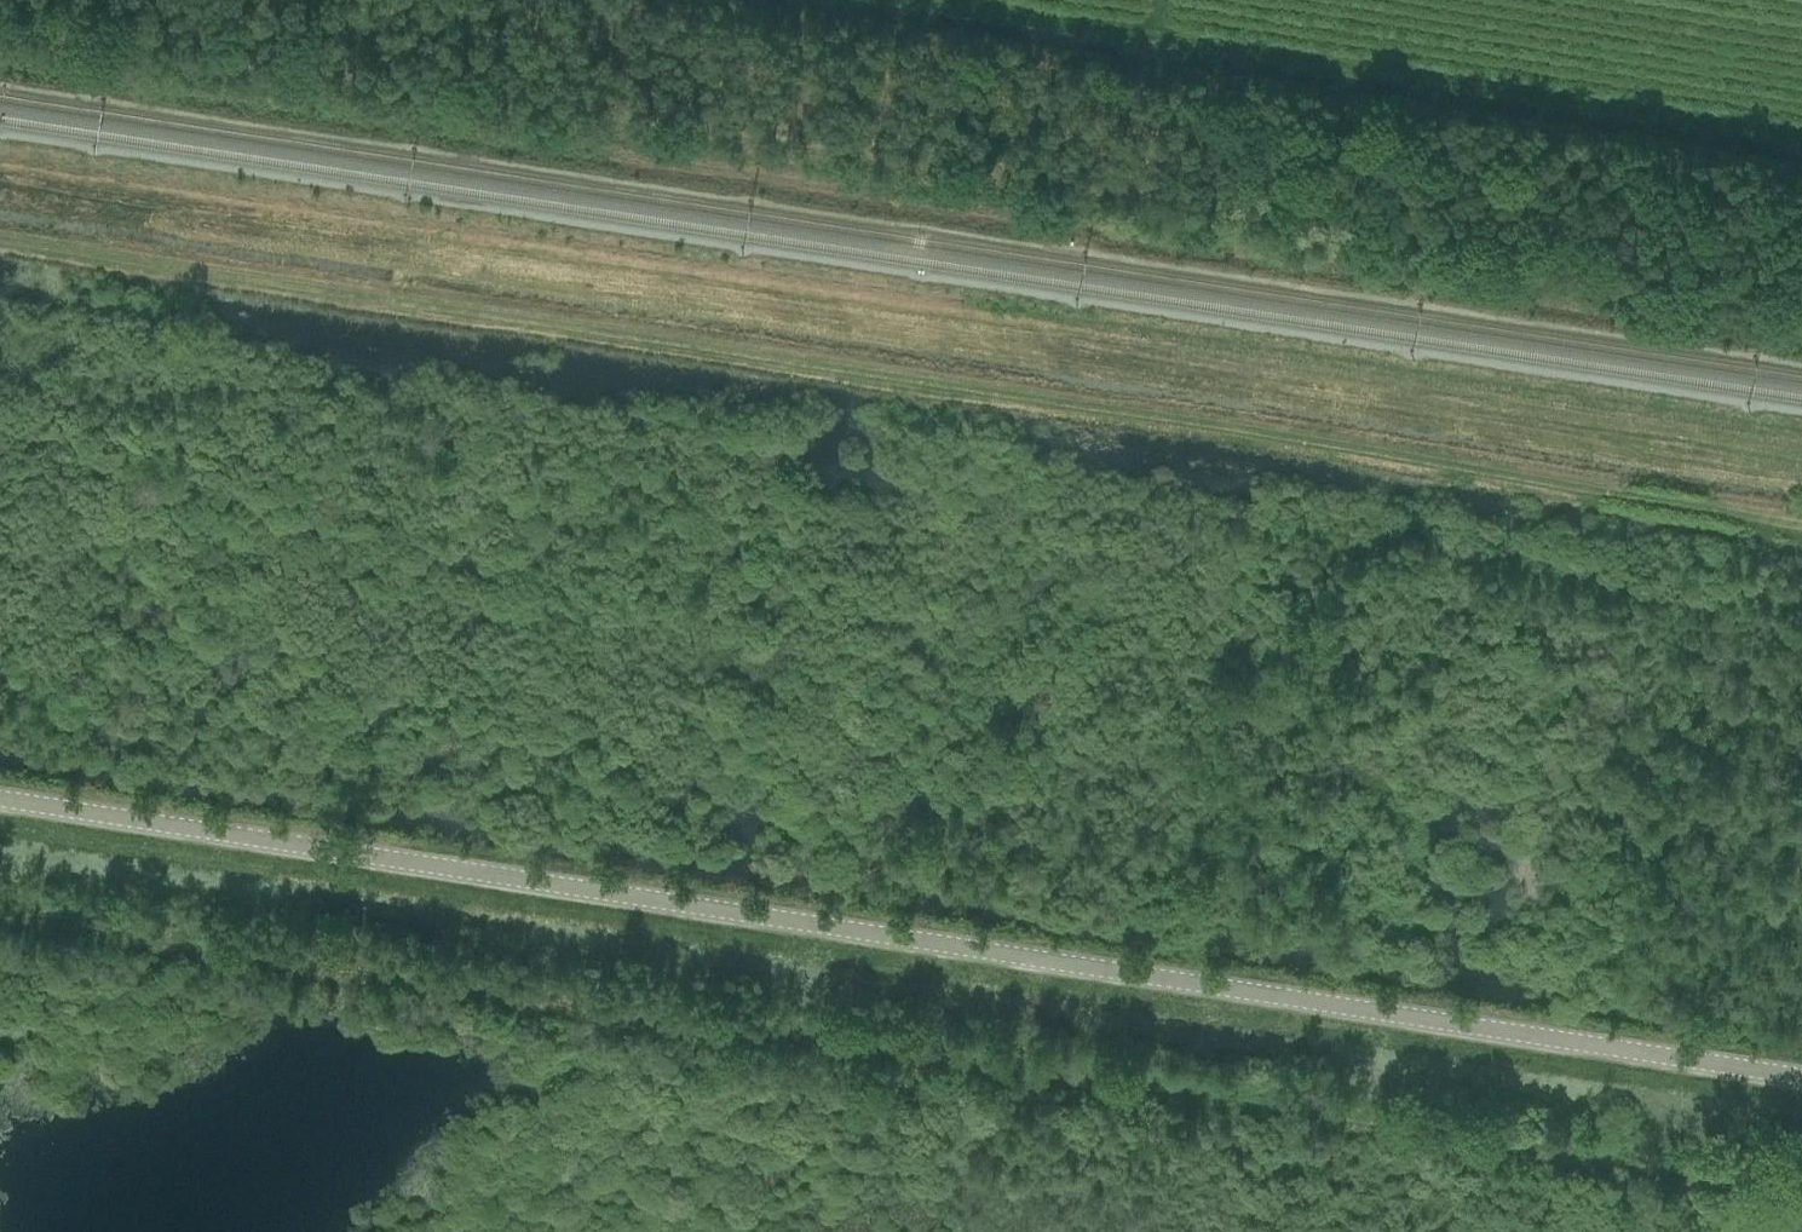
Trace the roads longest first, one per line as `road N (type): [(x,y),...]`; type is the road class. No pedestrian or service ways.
road 1 (track): [(0,240),(1801,521)]
road 2 (tertiary): [(1801,1077),(0,798)]

